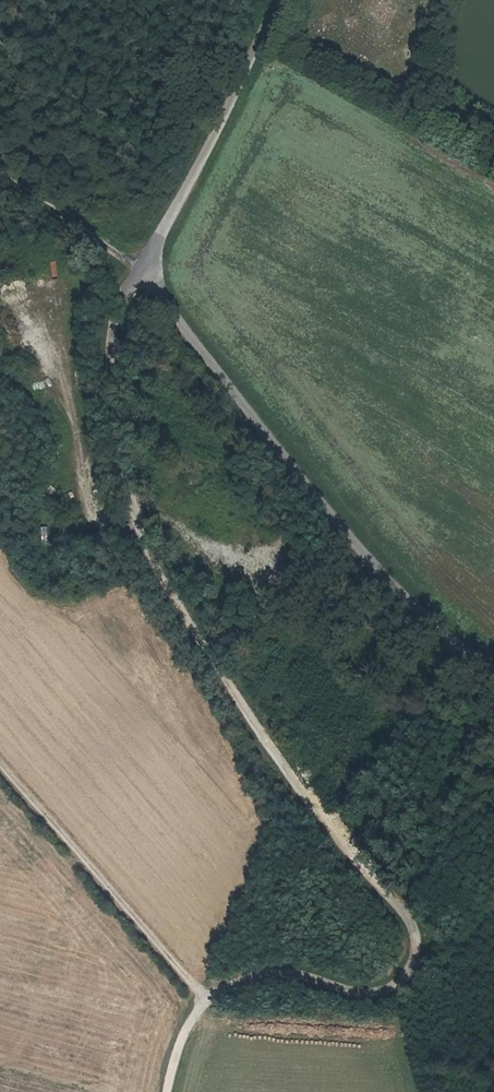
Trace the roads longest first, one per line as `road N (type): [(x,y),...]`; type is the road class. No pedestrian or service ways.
road 1 (track): [(165,1091),(197,1001),(228,989),(278,988),(398,997),(419,970),(422,933),(328,818),(264,711),(208,639),(139,514),(112,402),(118,304),(144,275)]
road 2 (unclassified): [(144,275),(356,536),(493,671)]
road 3 (residential): [(276,0),(144,275)]
road 4 (track): [(197,1001),(0,769)]
road 5 (track): [(0,175),(144,275)]

